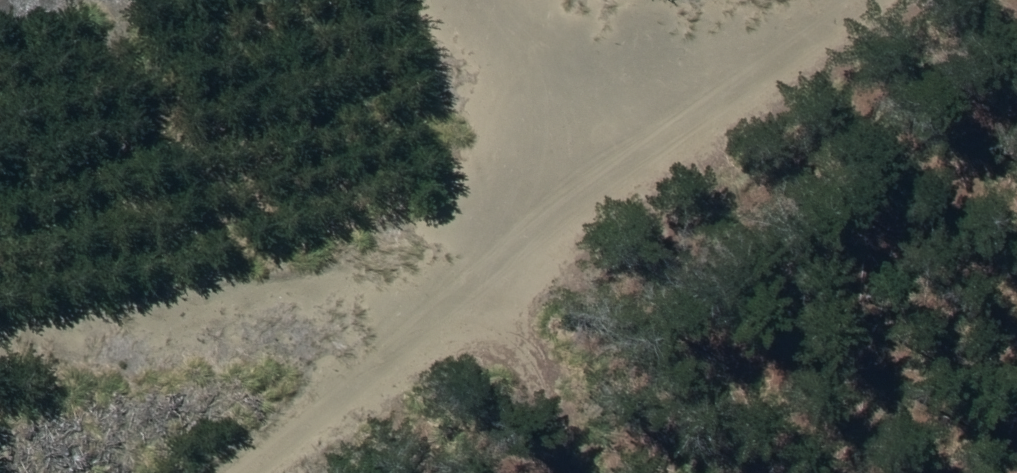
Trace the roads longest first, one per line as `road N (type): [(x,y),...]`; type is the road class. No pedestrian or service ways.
road 1 (track): [(759,0),(522,179),(193,472)]
road 2 (track): [(466,0),(522,179),(593,472)]

